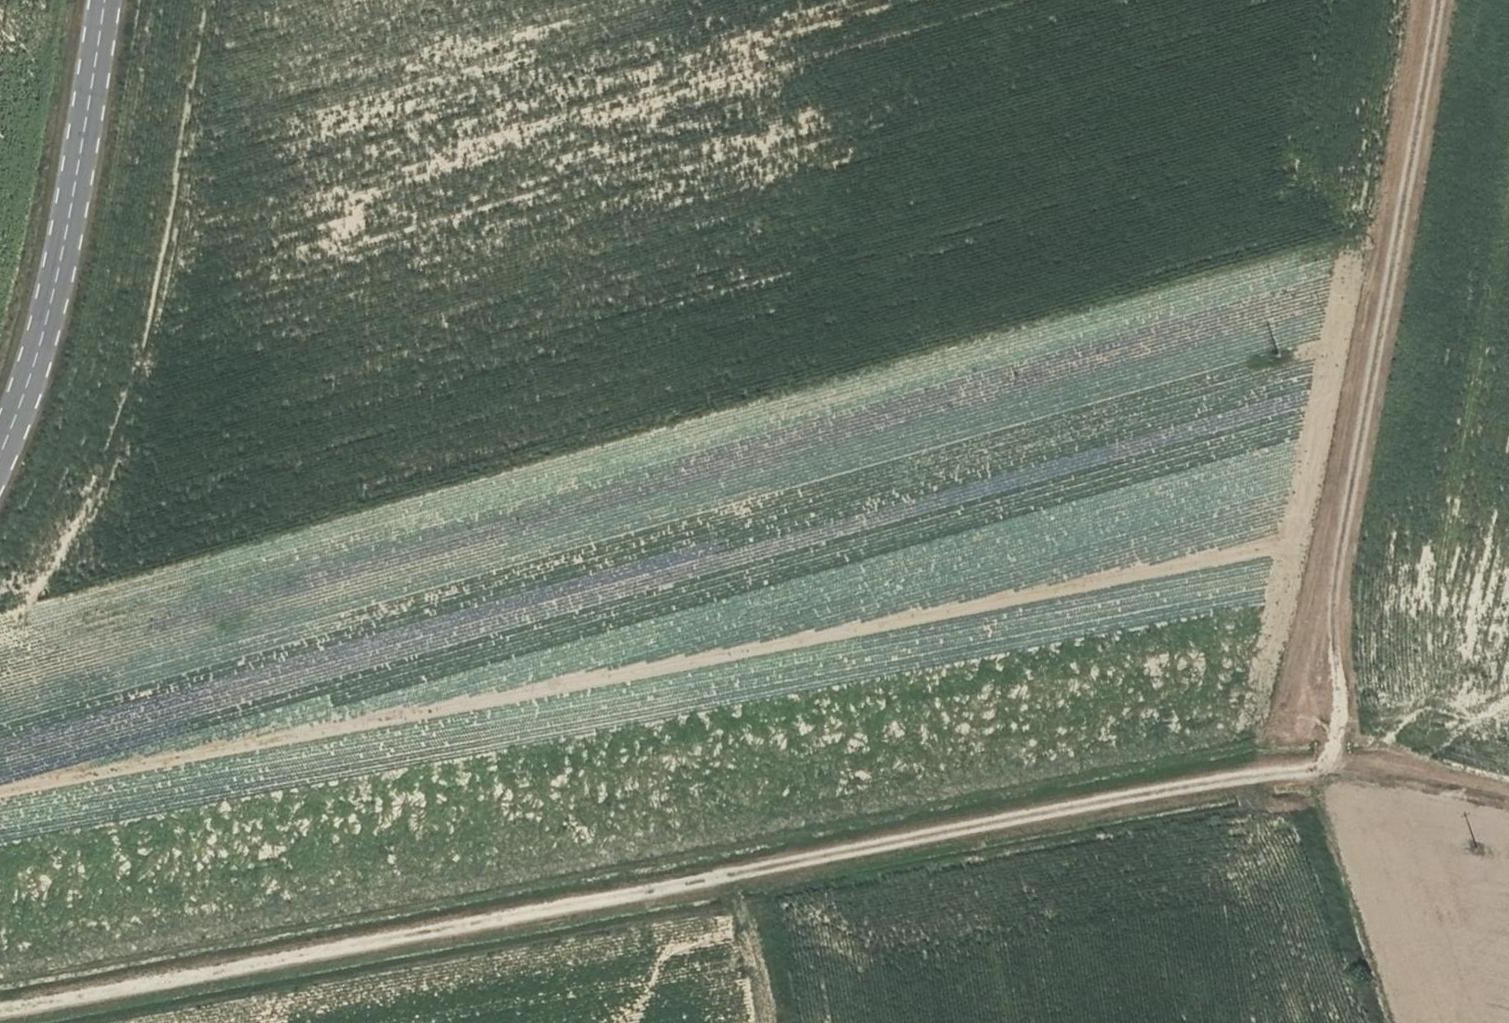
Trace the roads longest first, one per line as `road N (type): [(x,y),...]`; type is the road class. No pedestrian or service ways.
road 1 (track): [(1348,762),(955,827),(694,885),(0,1013)]
road 2 (track): [(1441,0),(1335,592),(1348,762)]
road 3 (tertiary): [(0,488),(56,342),(113,0)]
road 4 (track): [(1508,802),(1348,762)]

